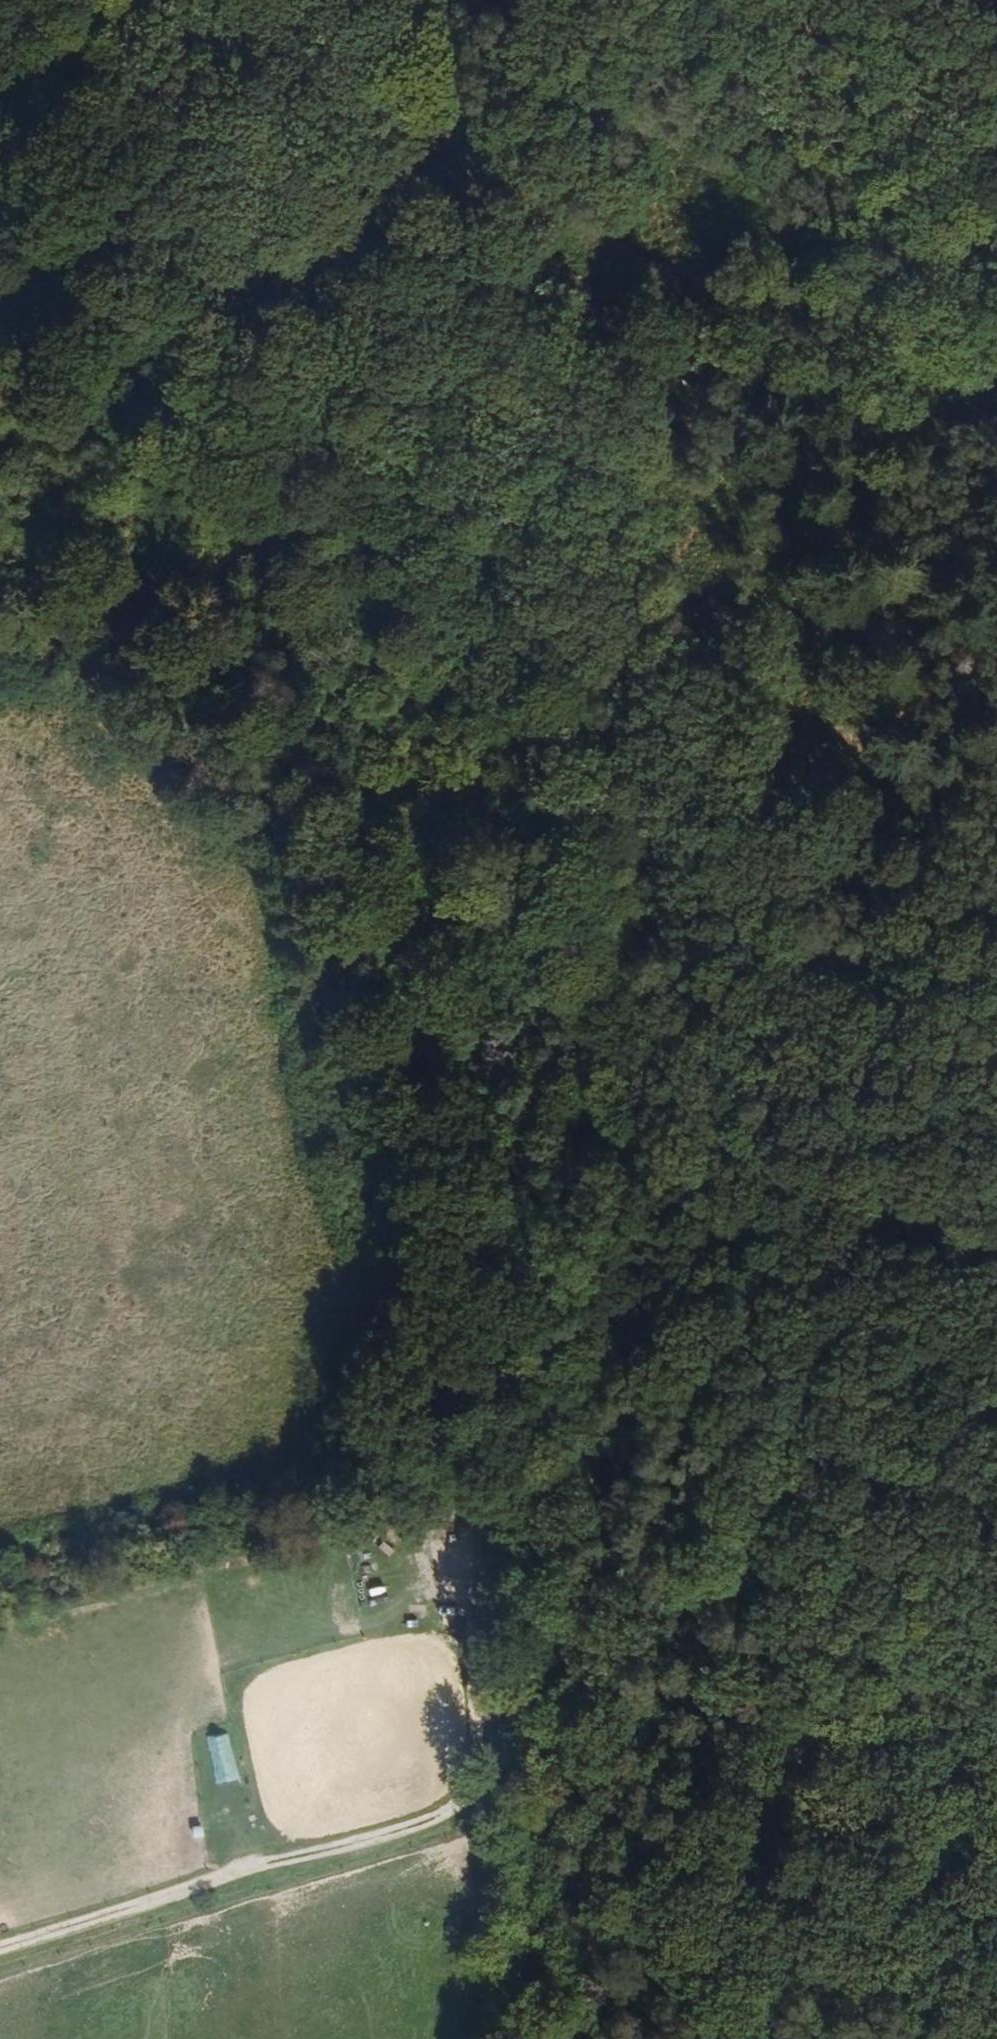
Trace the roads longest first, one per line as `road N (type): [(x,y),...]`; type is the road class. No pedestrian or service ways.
road 1 (track): [(151,0),(145,263),(128,337),(0,388)]
road 2 (track): [(0,1947),(271,1856)]

